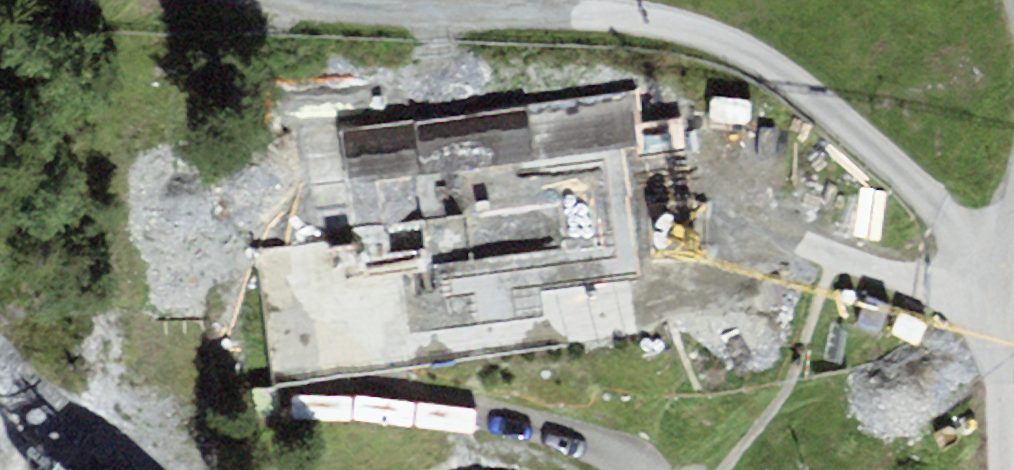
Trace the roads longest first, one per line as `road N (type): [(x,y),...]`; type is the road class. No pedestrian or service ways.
road 1 (track): [(991,320),(970,252),(885,167),(791,89),(689,34),(576,16),(382,13),(272,0)]
road 2 (track): [(294,395),(462,413),(592,446),(626,469)]
road 3 (track): [(826,260),(991,320)]
road 4 (track): [(826,260),(689,203)]
road 5 (track): [(991,320),(1013,202)]

